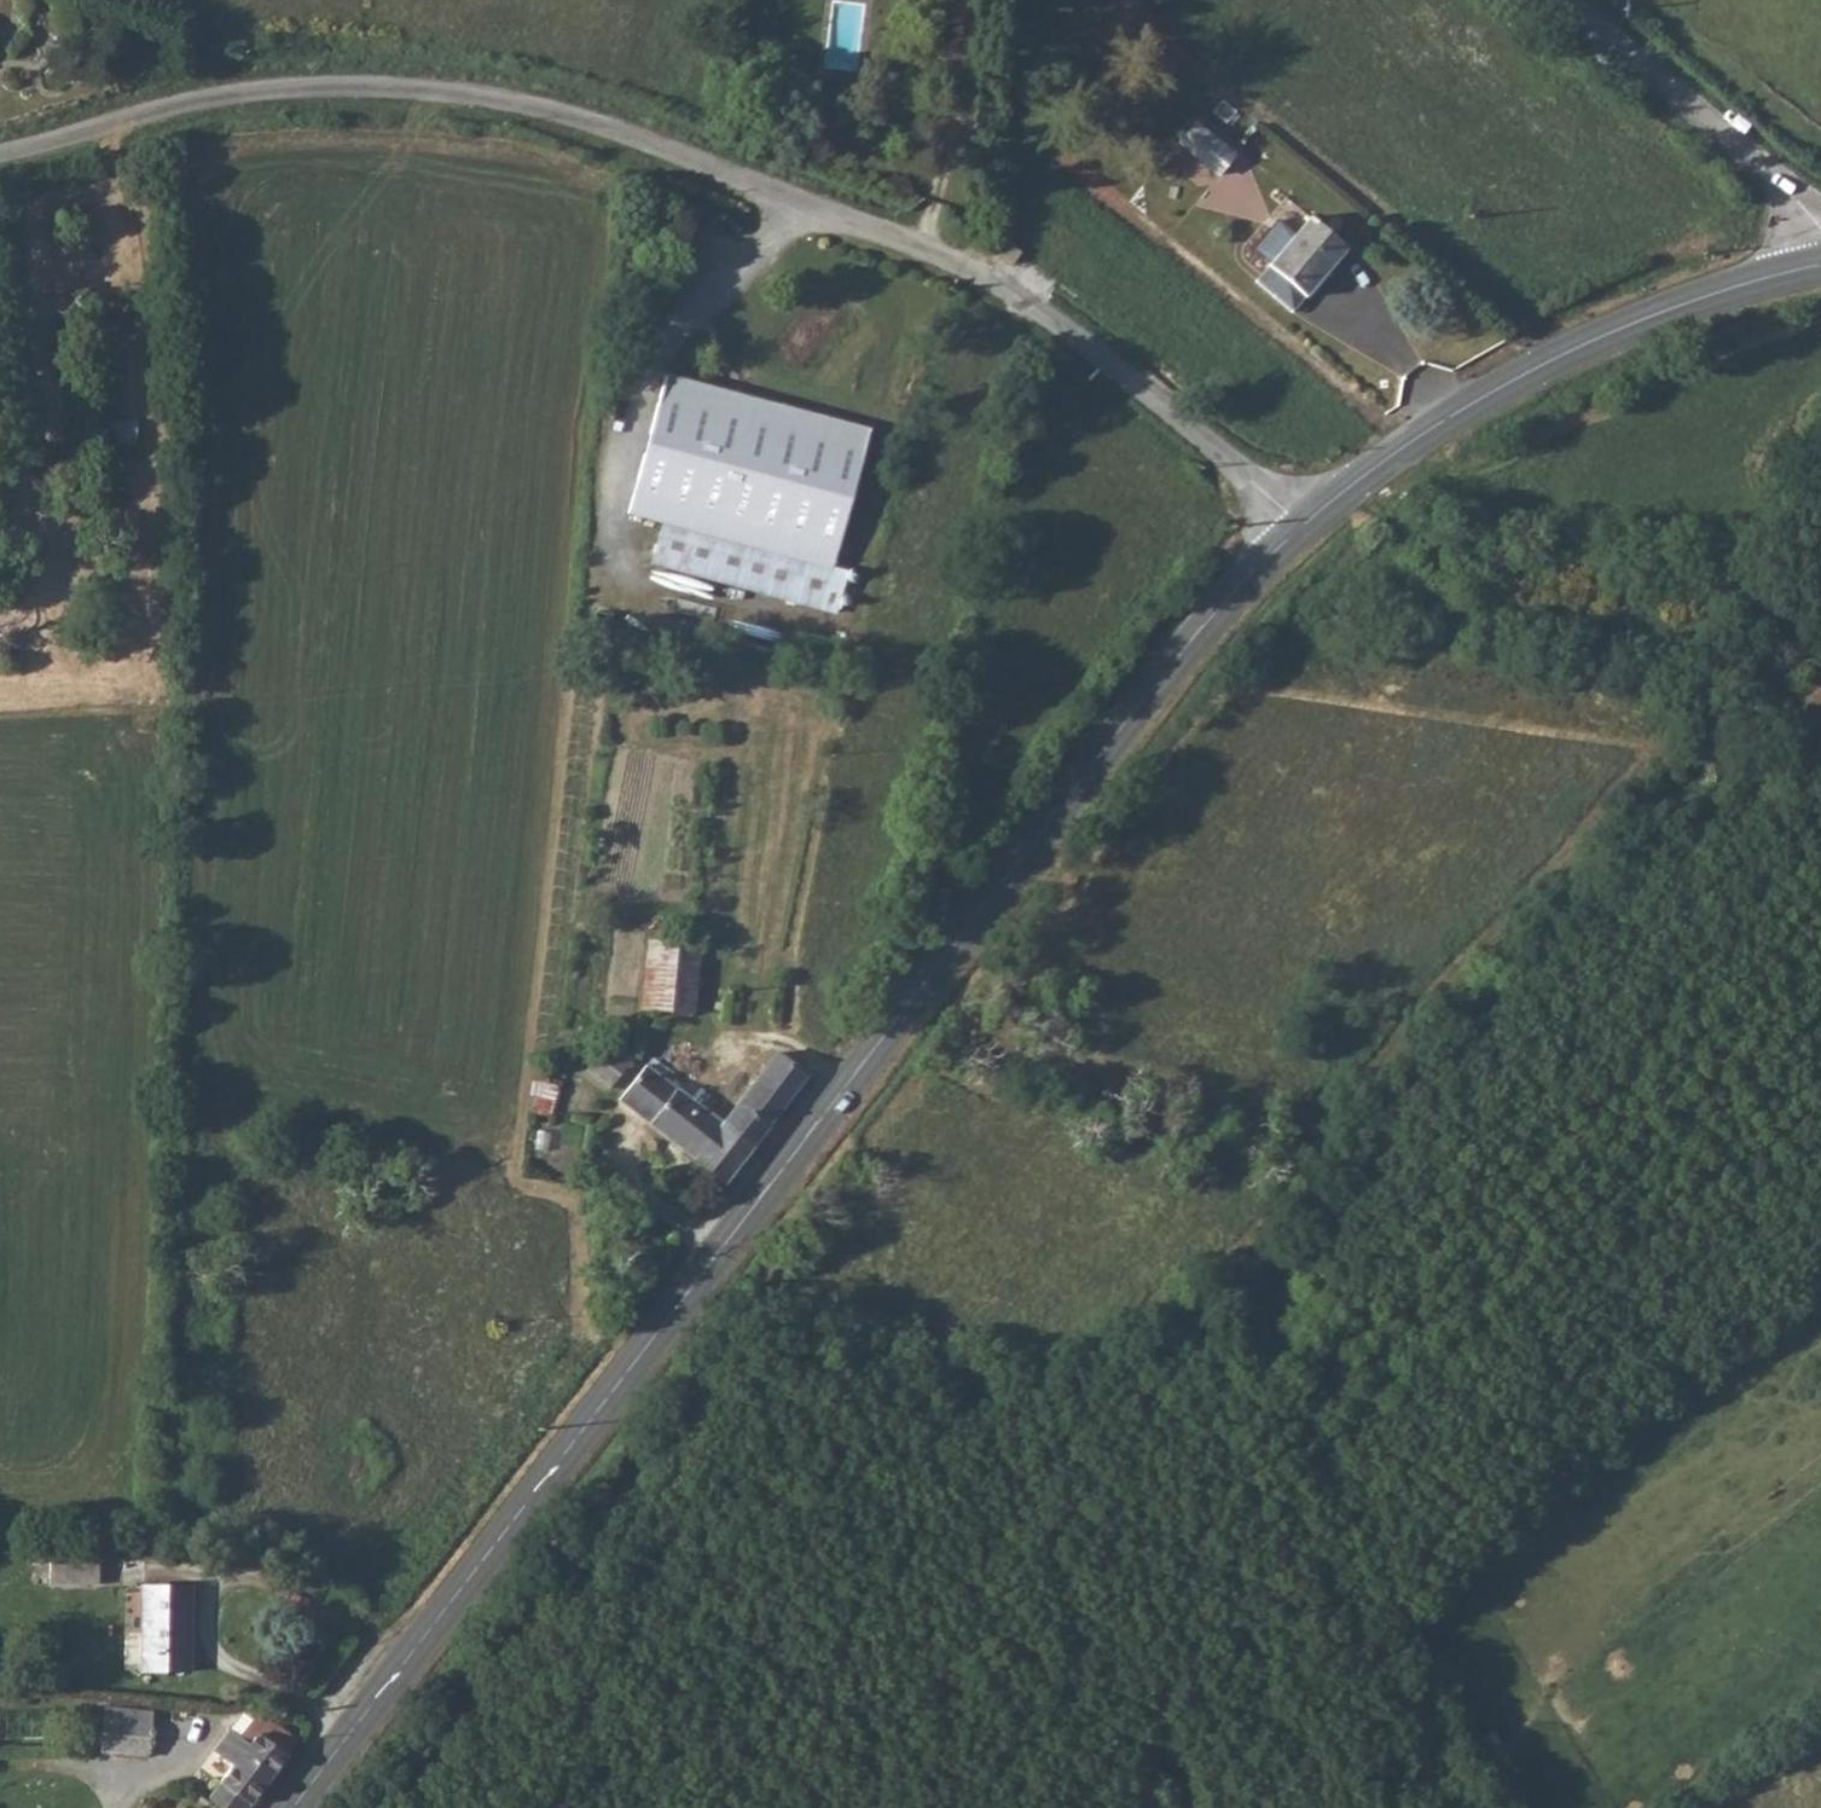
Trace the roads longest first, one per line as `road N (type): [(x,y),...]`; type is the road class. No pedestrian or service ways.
road 1 (secondary): [(1305,525),(1226,604),(1021,857),(292,1807)]
road 2 (unclassified): [(0,156),(238,97),(320,91),(427,91),(604,128),(946,259),(1066,328),(1305,525)]
road 3 (secondary): [(1820,264),(1720,287),(1583,348),(1408,449),(1305,525)]
road 4 (unclassified): [(1568,0),(1820,223)]

